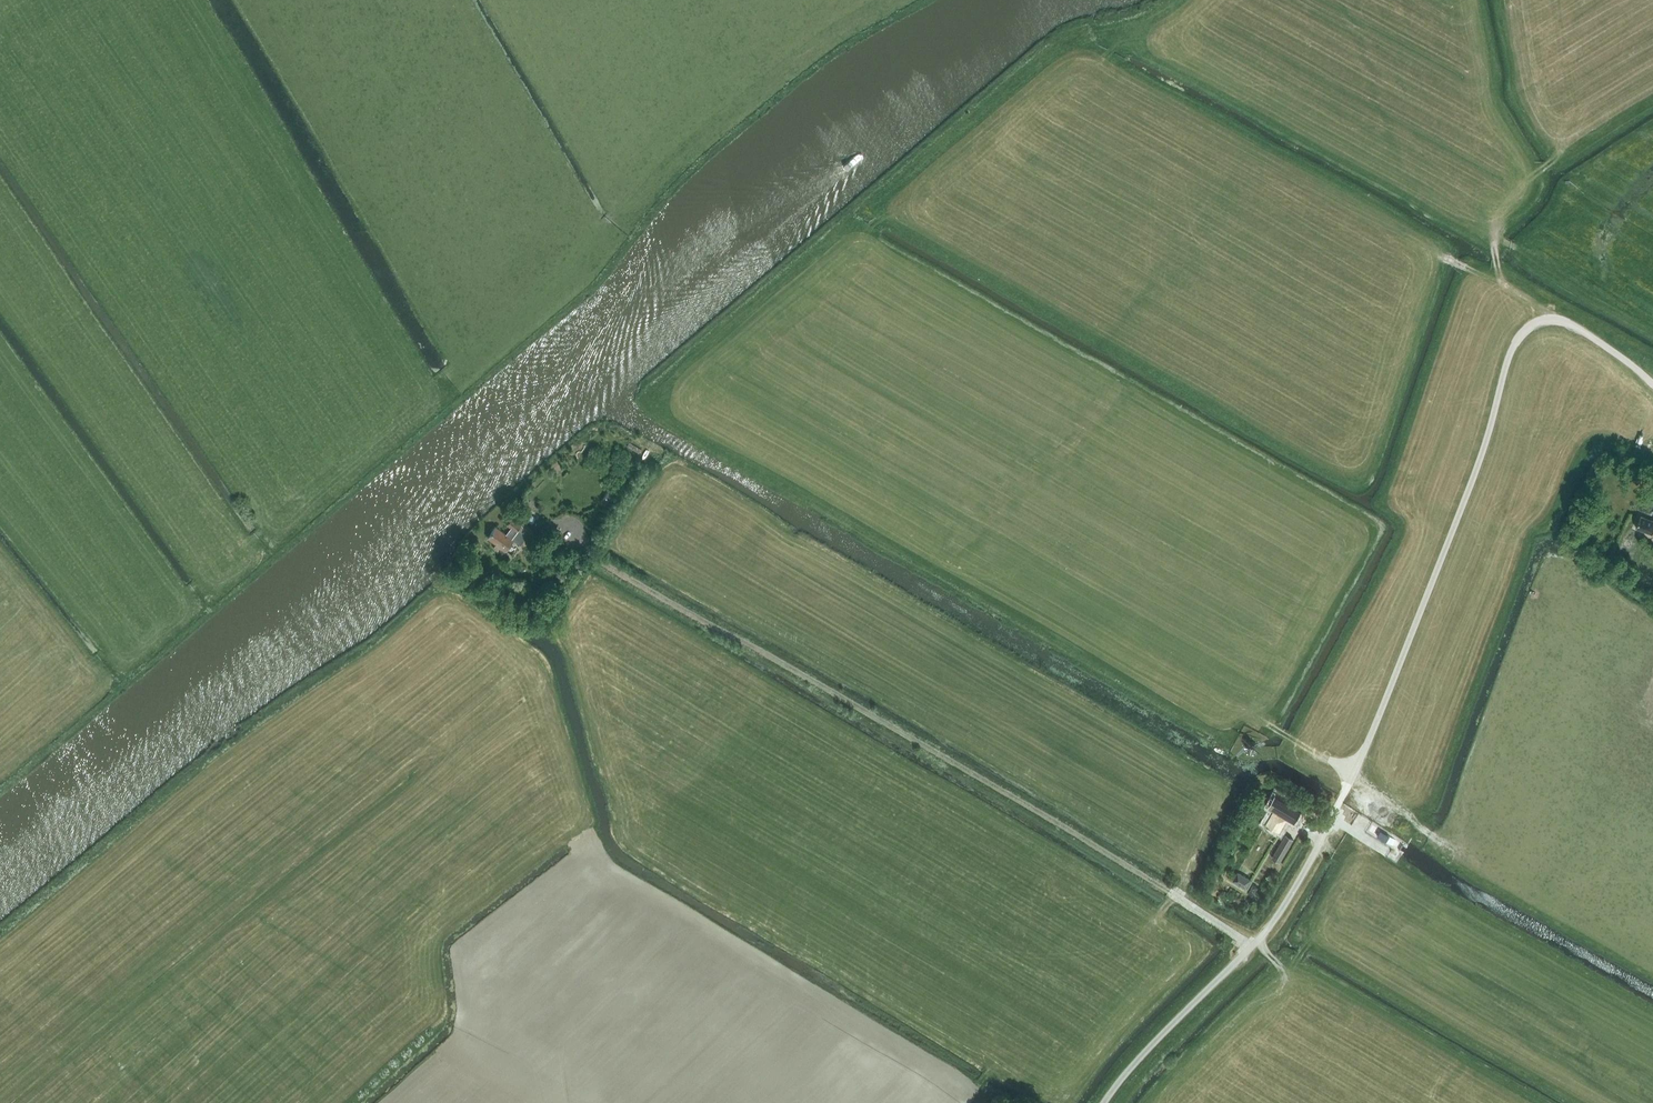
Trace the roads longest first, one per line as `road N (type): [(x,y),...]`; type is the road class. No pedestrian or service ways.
road 1 (unclassified): [(1104,1102),(1261,938),(1313,856),(1397,673),(1522,334),(1535,323),(1564,321),(1652,384)]
road 2 (track): [(1252,948),(1046,816),(595,560),(573,527),(556,528)]

